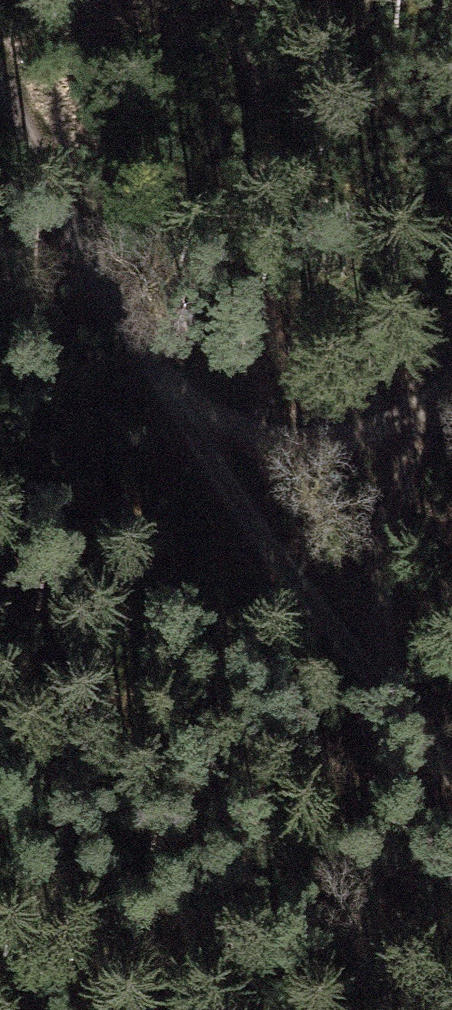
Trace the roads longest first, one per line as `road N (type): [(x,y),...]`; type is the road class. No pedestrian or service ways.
road 1 (track): [(0,79),(136,371),(256,579),(451,783)]
road 2 (track): [(451,383),(422,409),(258,455),(215,438),(136,371)]
road 3 (track): [(422,409),(375,505),(377,625),(413,745)]

